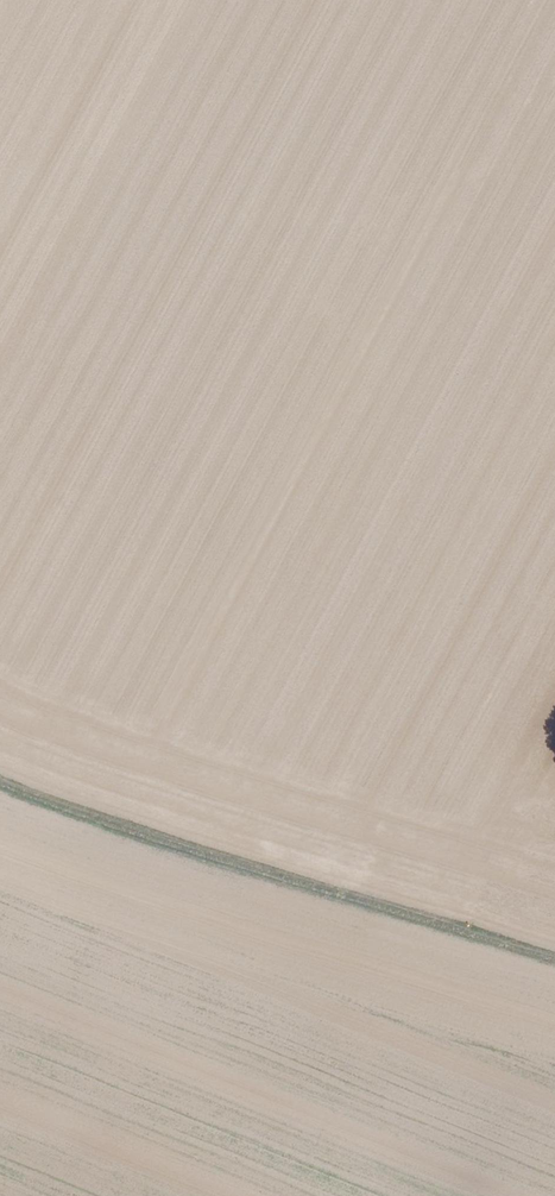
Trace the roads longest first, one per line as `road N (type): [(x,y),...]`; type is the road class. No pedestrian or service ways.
road 1 (track): [(554,956),(56,803),(0,779)]

